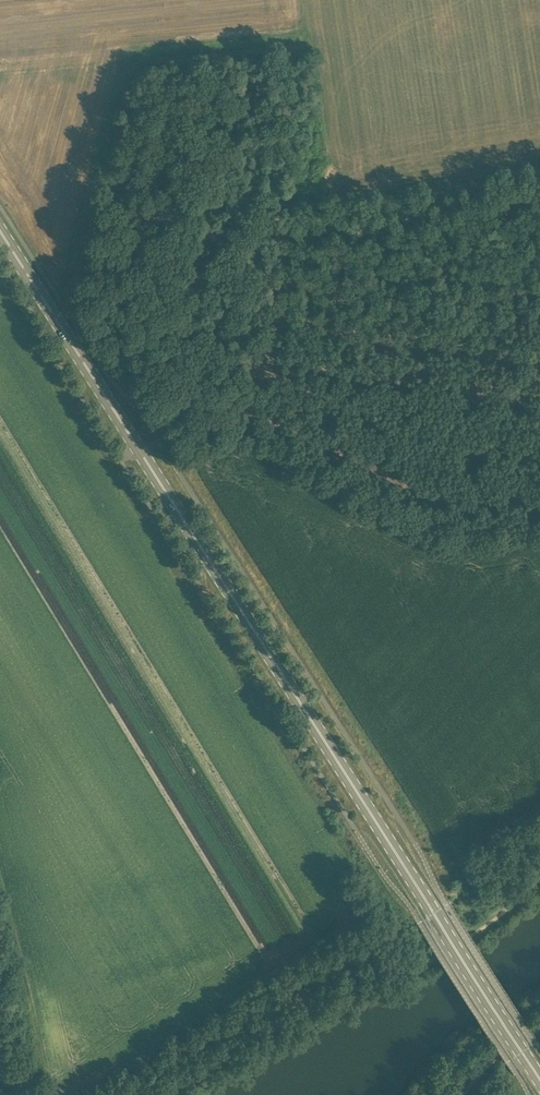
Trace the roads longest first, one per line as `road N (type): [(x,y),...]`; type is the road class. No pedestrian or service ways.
road 1 (primary): [(539,1079),(0,229)]

